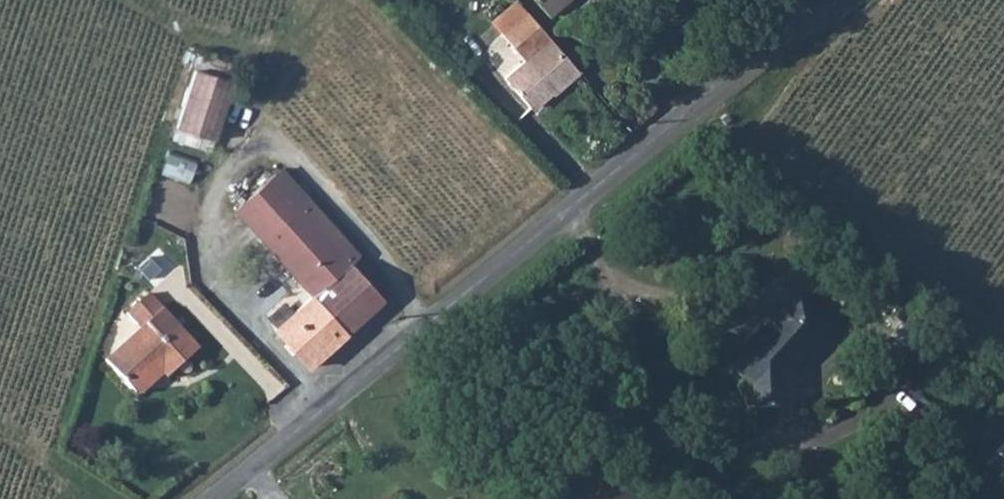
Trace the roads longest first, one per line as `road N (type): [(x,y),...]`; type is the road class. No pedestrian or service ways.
road 1 (tertiary): [(204,498),(828,0)]

